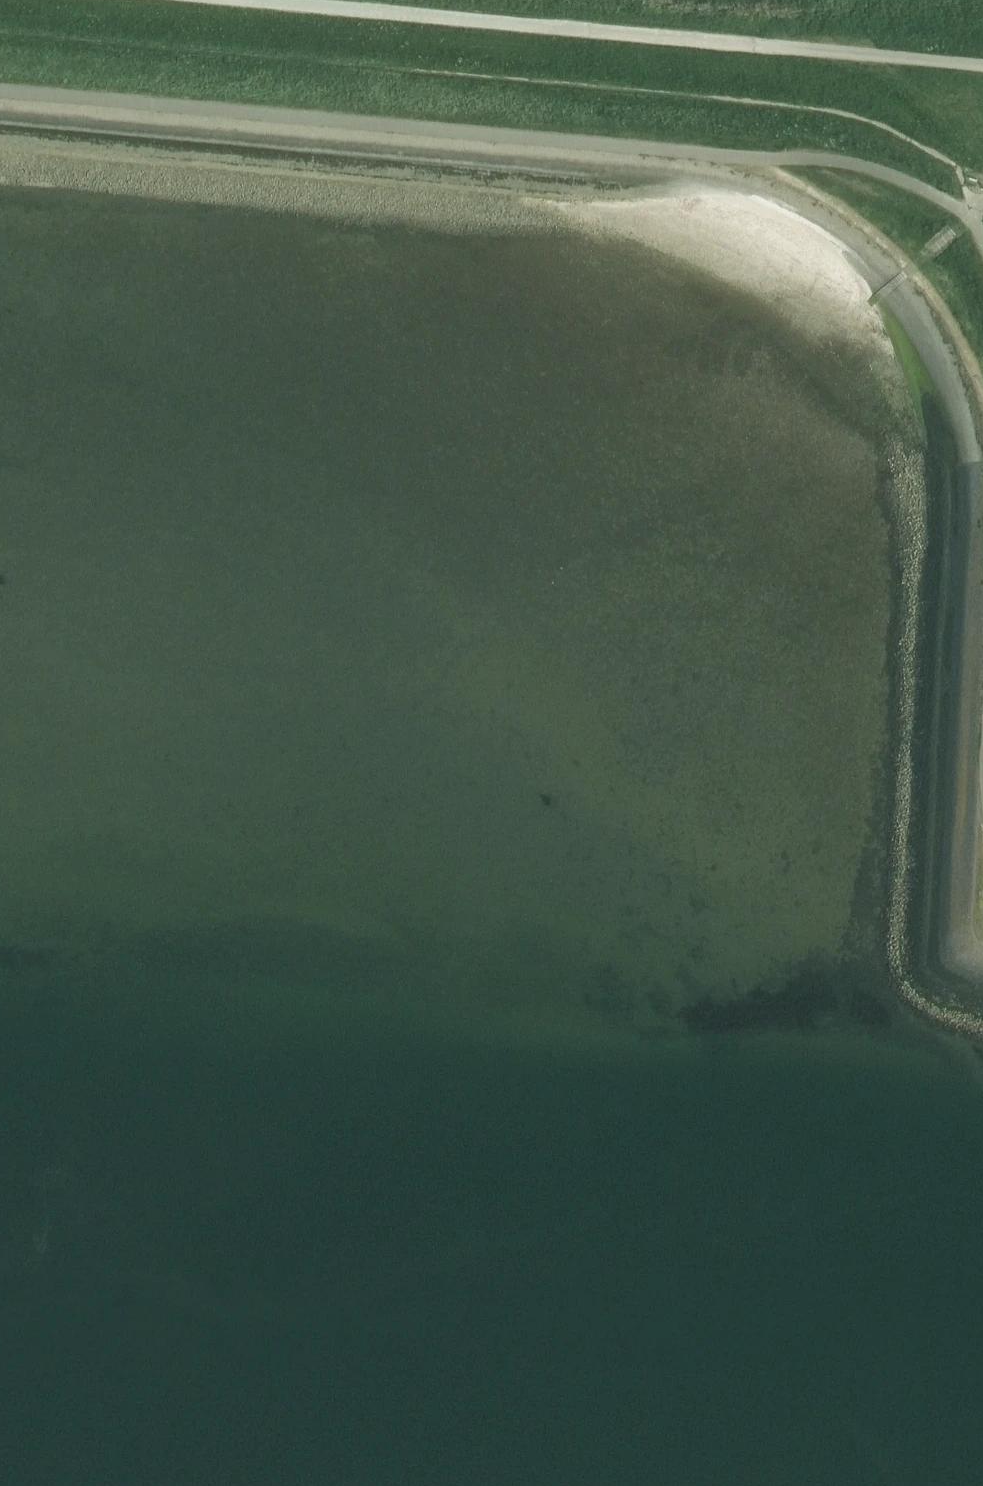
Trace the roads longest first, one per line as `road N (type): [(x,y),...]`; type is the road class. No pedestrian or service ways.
road 1 (track): [(243,0),(982,68)]

